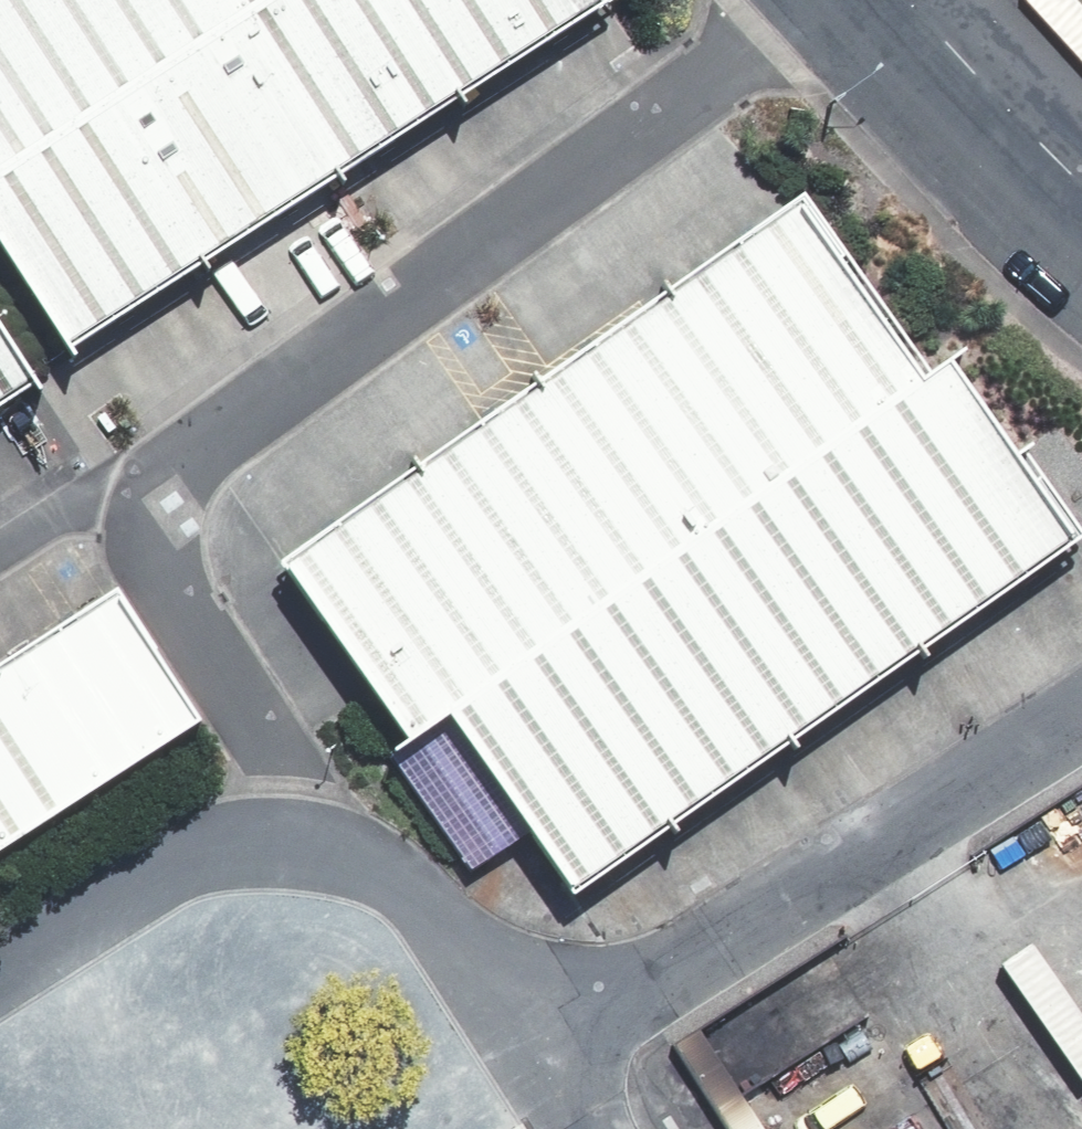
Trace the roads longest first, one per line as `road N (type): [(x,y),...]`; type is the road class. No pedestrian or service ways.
road 1 (tertiary): [(1081,178),(916,0)]

